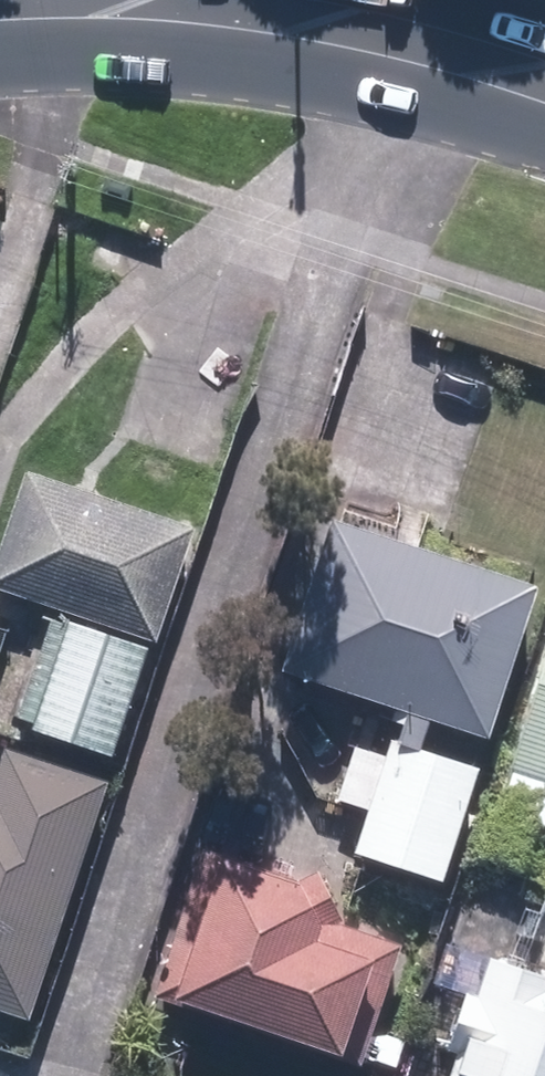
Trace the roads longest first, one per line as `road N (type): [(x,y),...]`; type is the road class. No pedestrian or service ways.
road 1 (secondary): [(240,5),(544,83)]
road 2 (secondary): [(240,5),(35,12),(0,23)]

